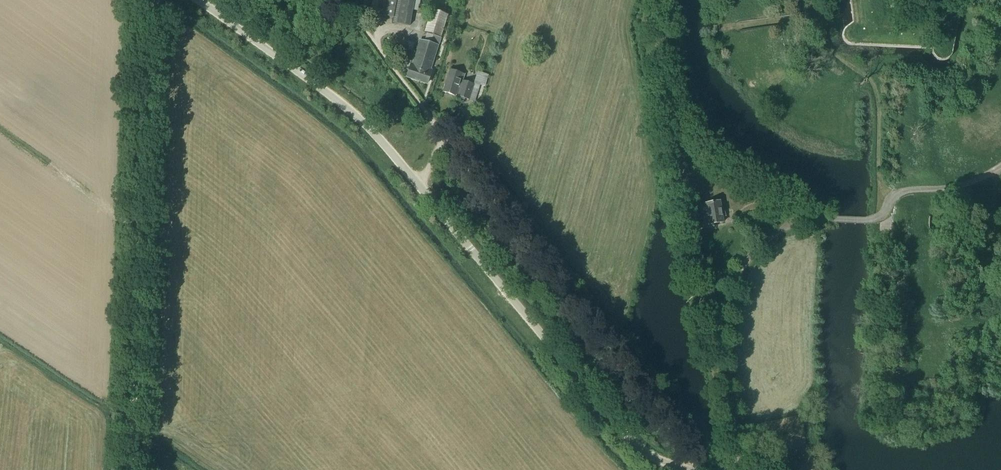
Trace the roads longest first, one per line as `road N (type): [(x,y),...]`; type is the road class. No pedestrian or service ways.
road 1 (unclassified): [(683,469),(632,442),(358,119),(198,0)]
road 2 (track): [(149,0),(131,469)]
road 3 (track): [(798,224),(746,188),(669,98)]

